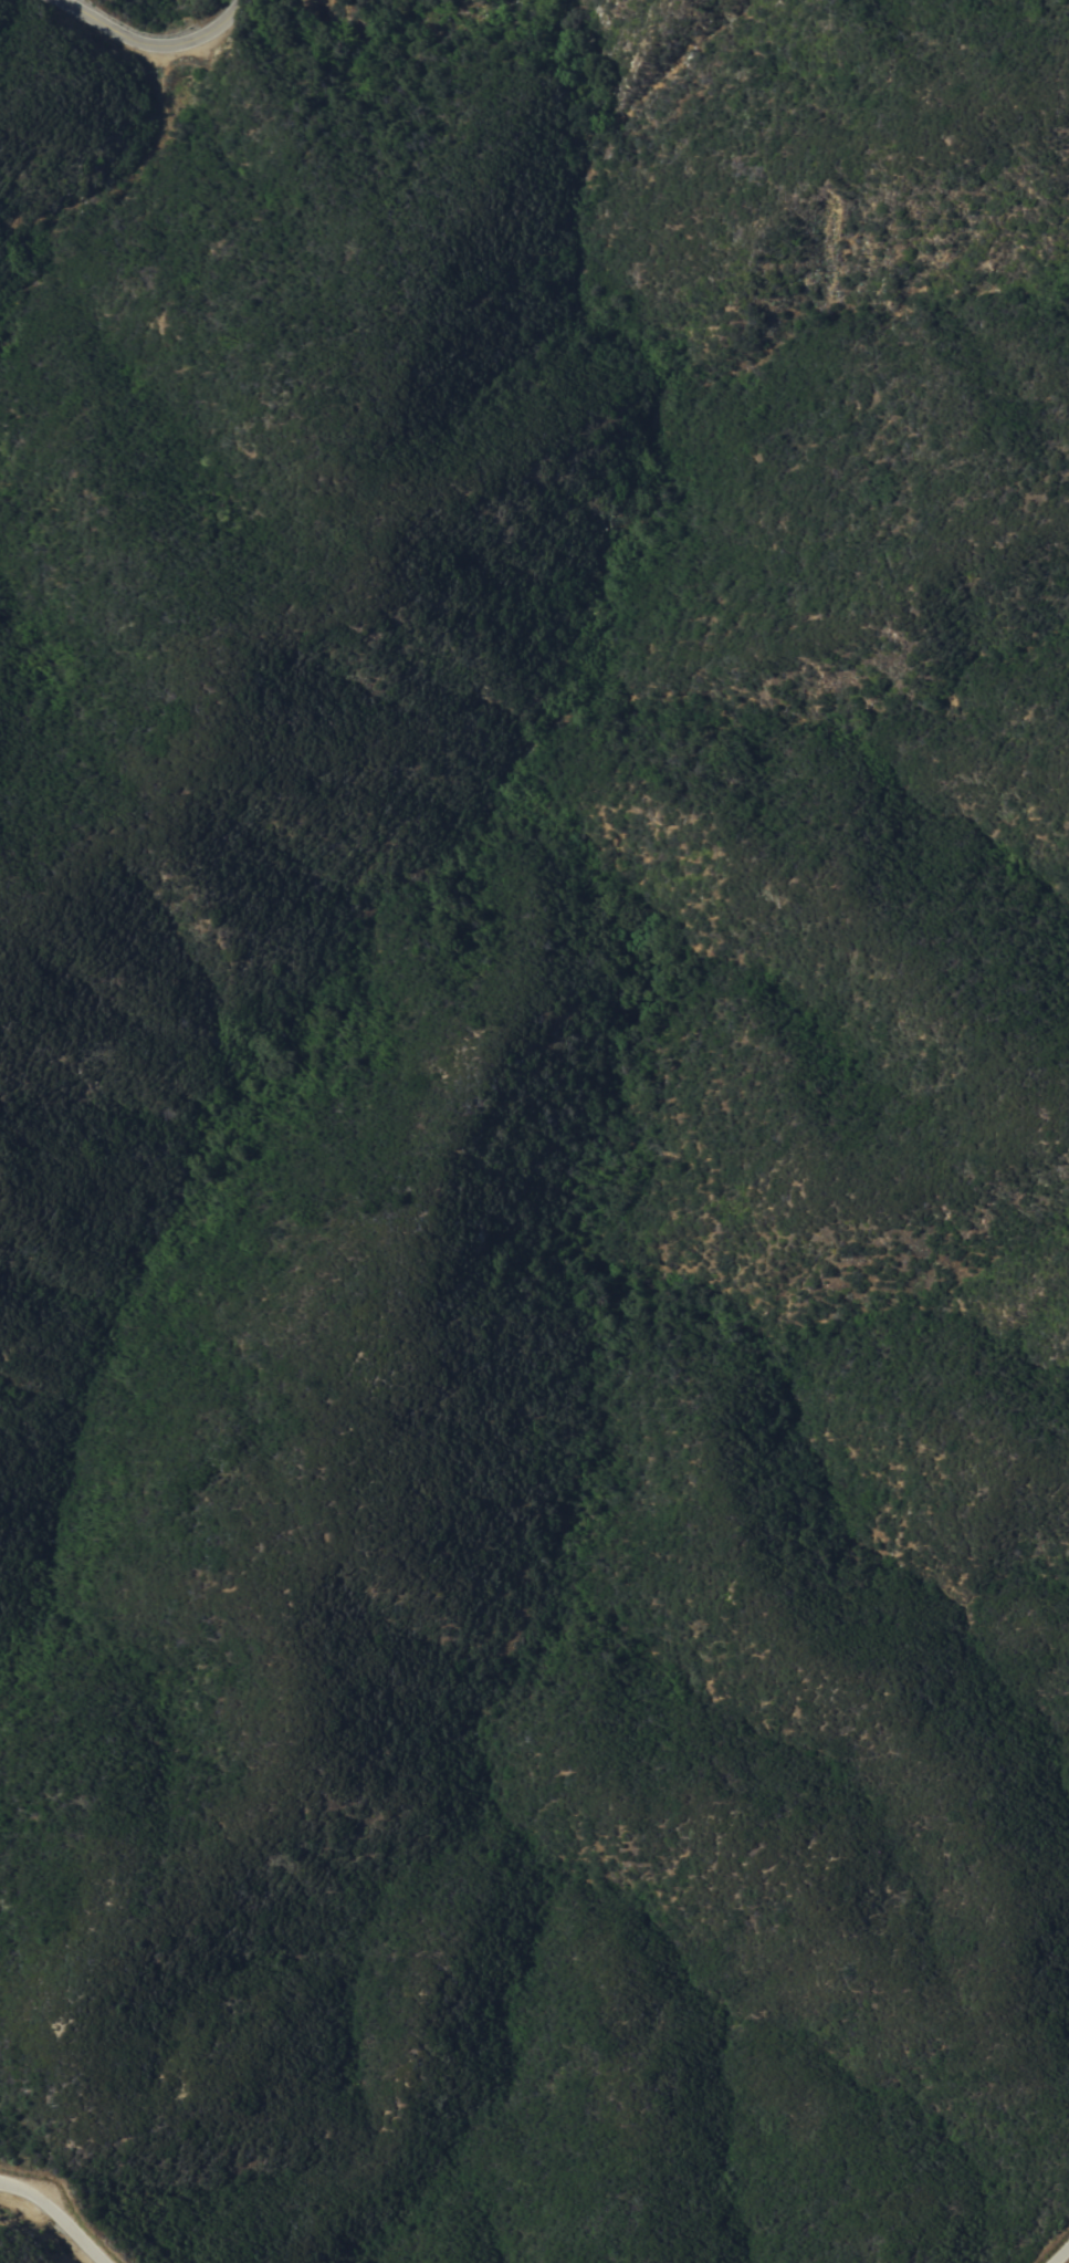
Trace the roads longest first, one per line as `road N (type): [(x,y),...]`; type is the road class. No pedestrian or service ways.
road 1 (residential): [(240,0),(199,38),(163,46),(124,39),(56,0)]

